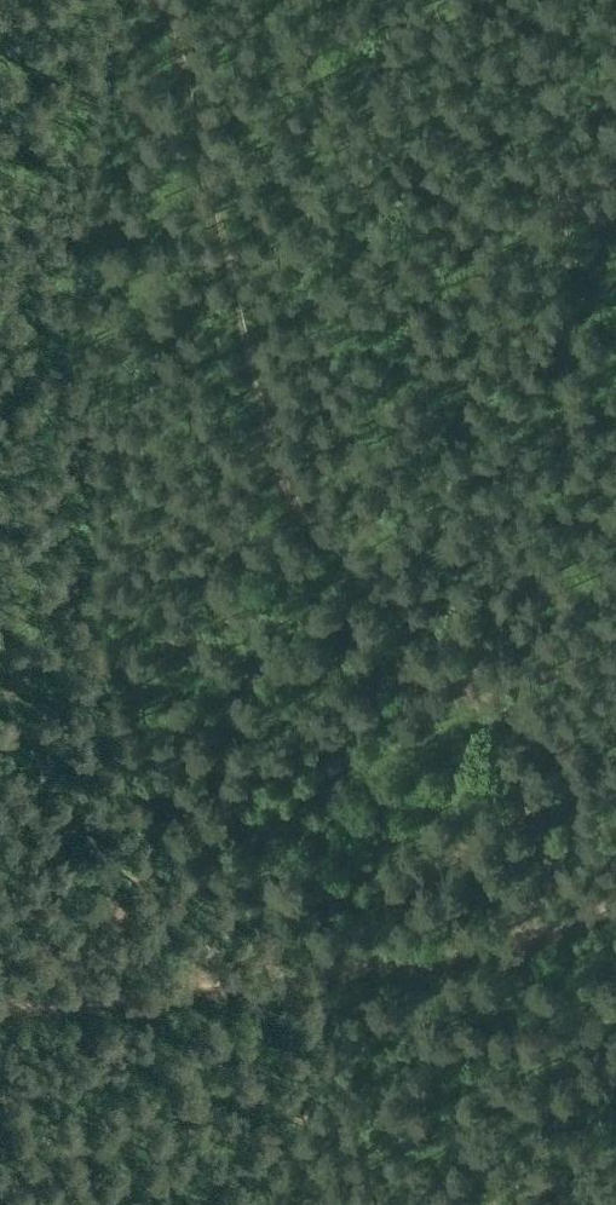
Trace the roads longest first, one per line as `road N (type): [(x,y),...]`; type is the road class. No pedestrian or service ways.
road 1 (track): [(0,1007),(441,960),(615,899)]

